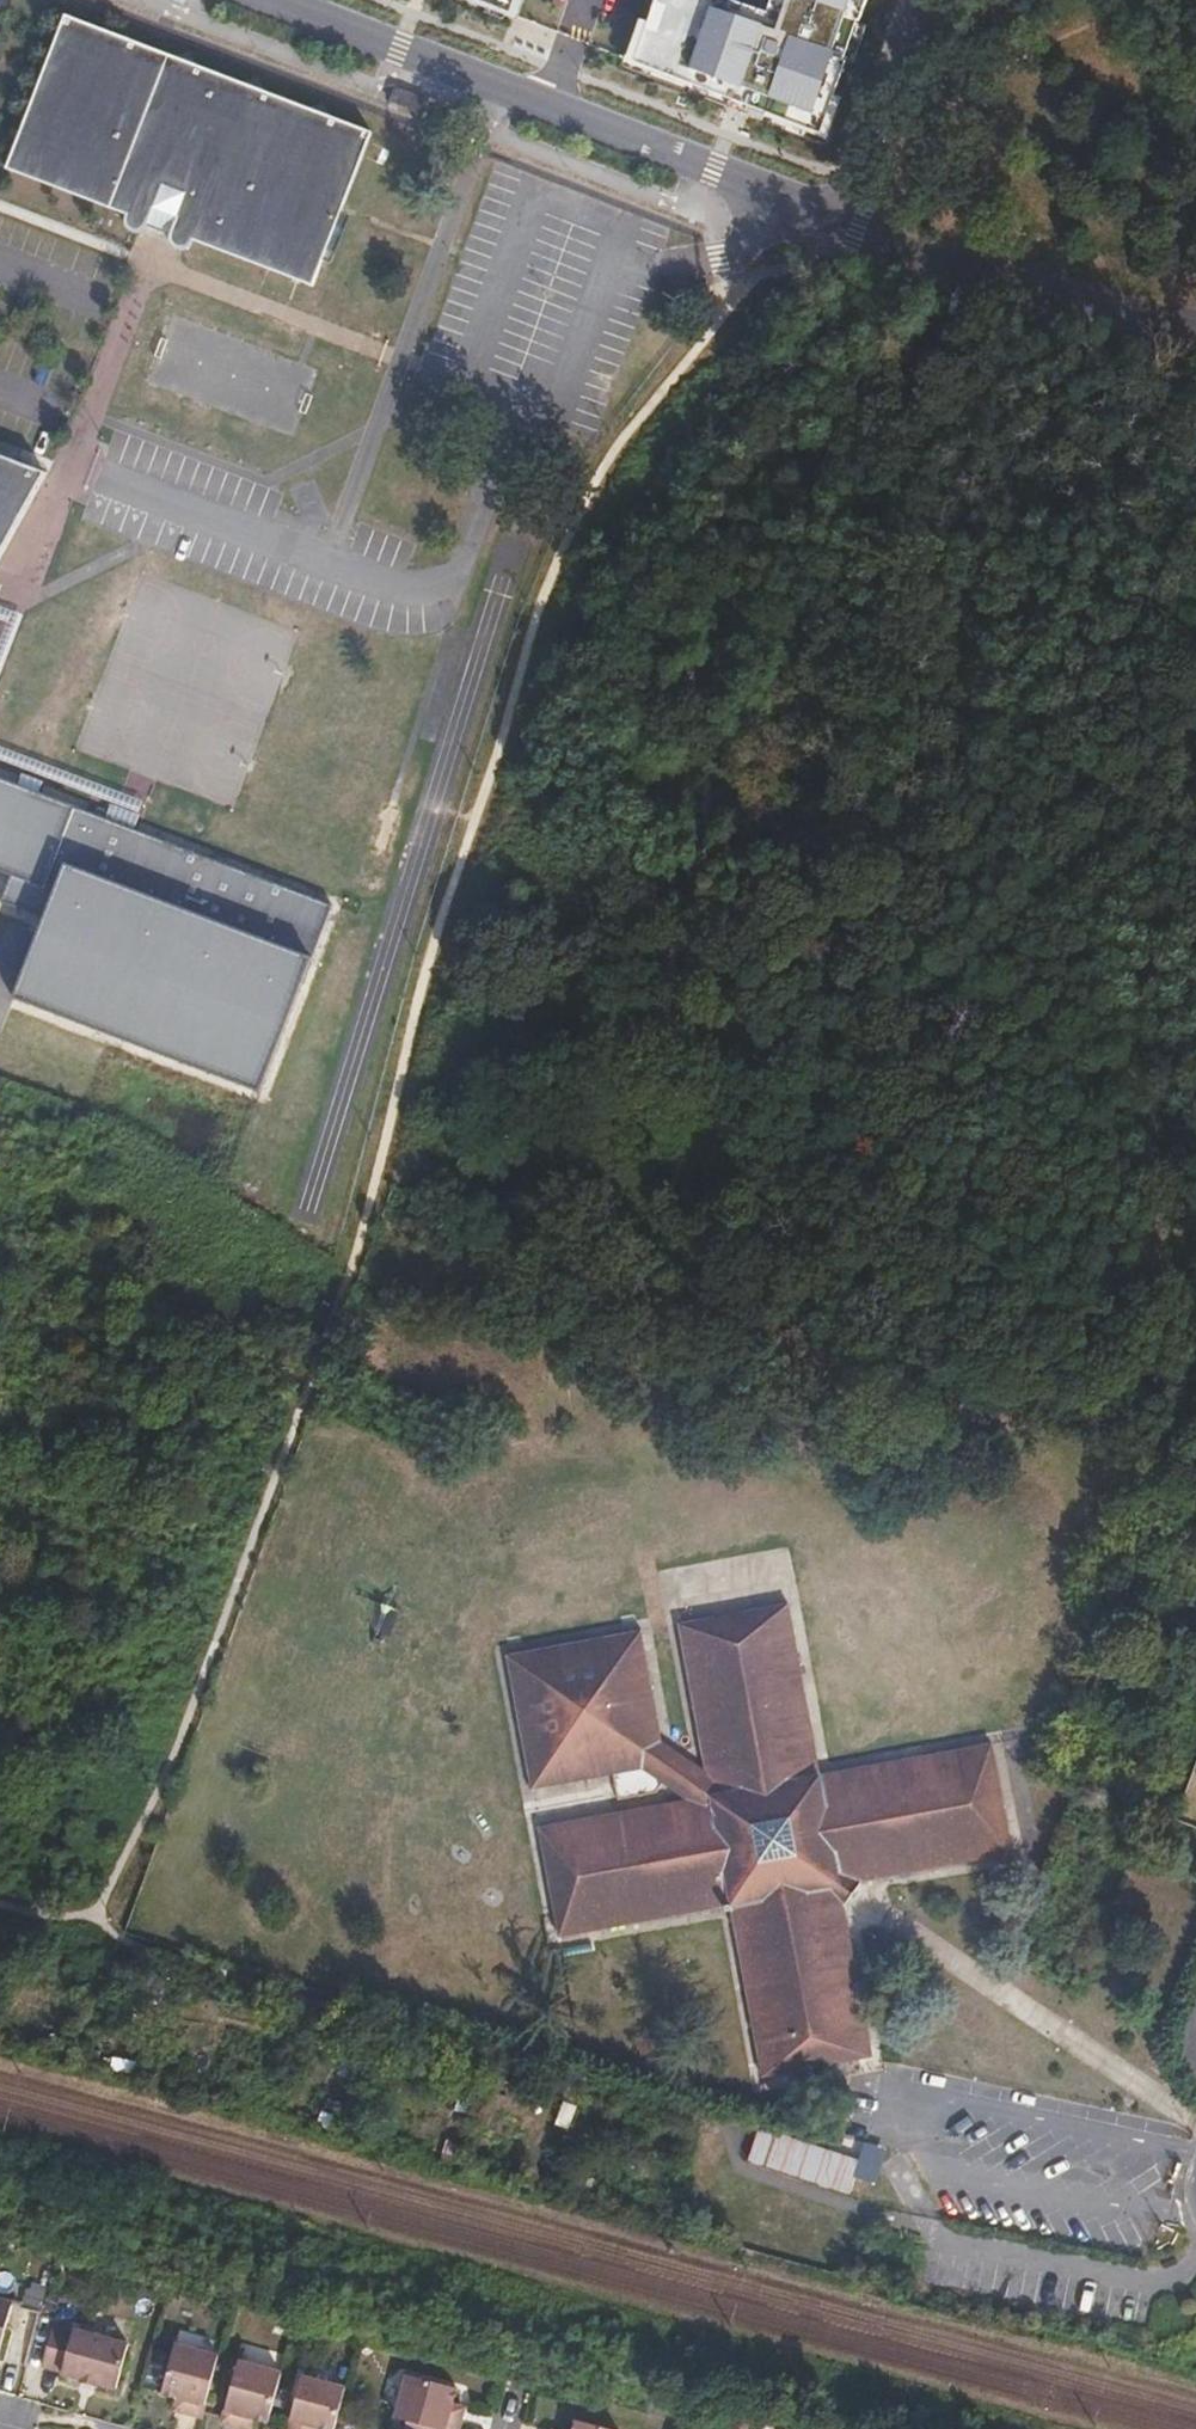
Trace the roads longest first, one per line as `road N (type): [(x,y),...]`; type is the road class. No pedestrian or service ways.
road 1 (residential): [(270,0),(1007,283),(1195,316)]

